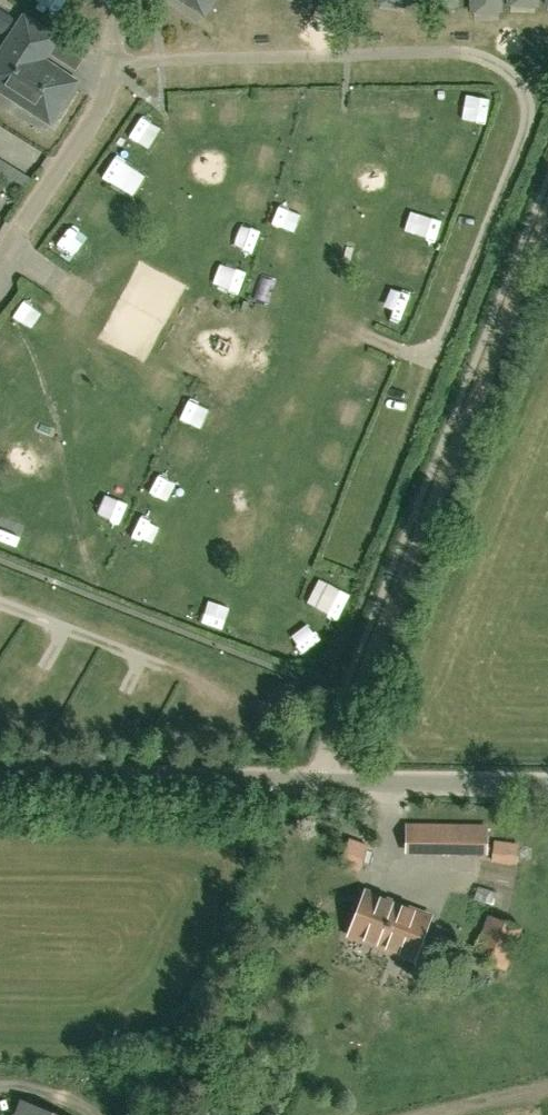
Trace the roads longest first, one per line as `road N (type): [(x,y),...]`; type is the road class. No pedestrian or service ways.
road 1 (track): [(547,216),(328,780)]
road 2 (unclassified): [(547,785),(0,773)]
road 3 (track): [(90,299),(190,144),(265,142),(151,335)]
road 4 (track): [(192,266),(314,328),(411,139)]
road 5 (track): [(314,328),(193,577)]
road 6 (track): [(0,492),(50,515),(151,335)]
road 7 (track): [(10,246),(90,299),(0,435)]
road 8 (track): [(270,415),(176,368),(151,335)]

